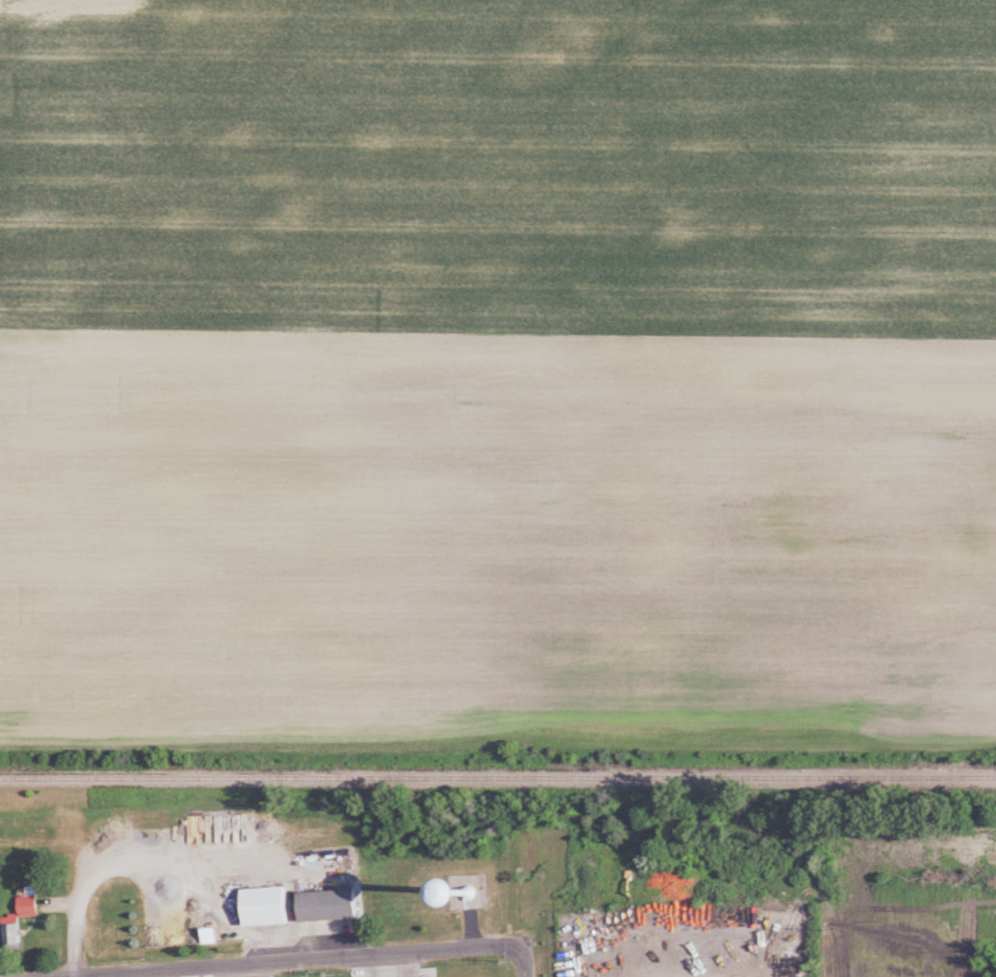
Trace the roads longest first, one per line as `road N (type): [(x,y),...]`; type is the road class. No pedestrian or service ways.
road 1 (residential): [(87,976),(520,950)]

